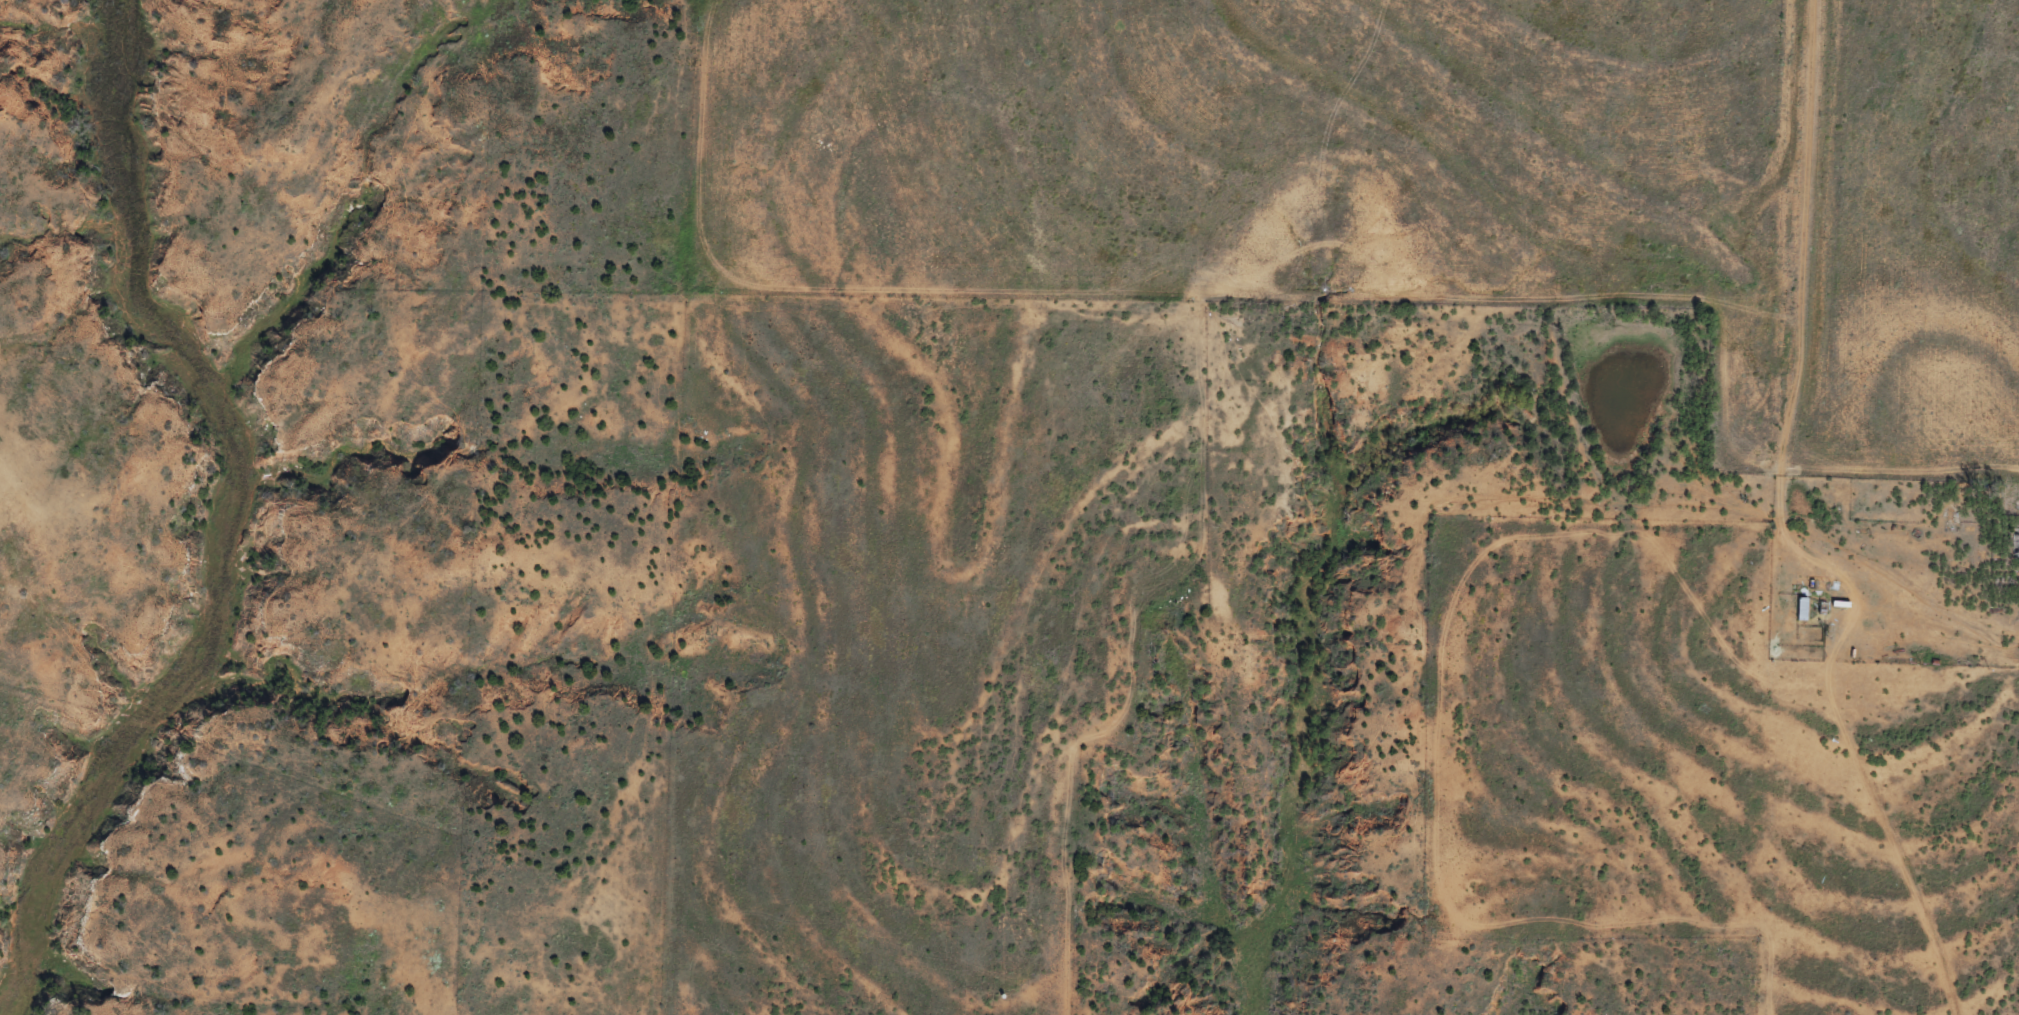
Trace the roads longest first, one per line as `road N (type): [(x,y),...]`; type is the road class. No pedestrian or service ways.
road 1 (residential): [(2018,642),(1836,562),(1795,533),(1784,512),(1790,0)]

